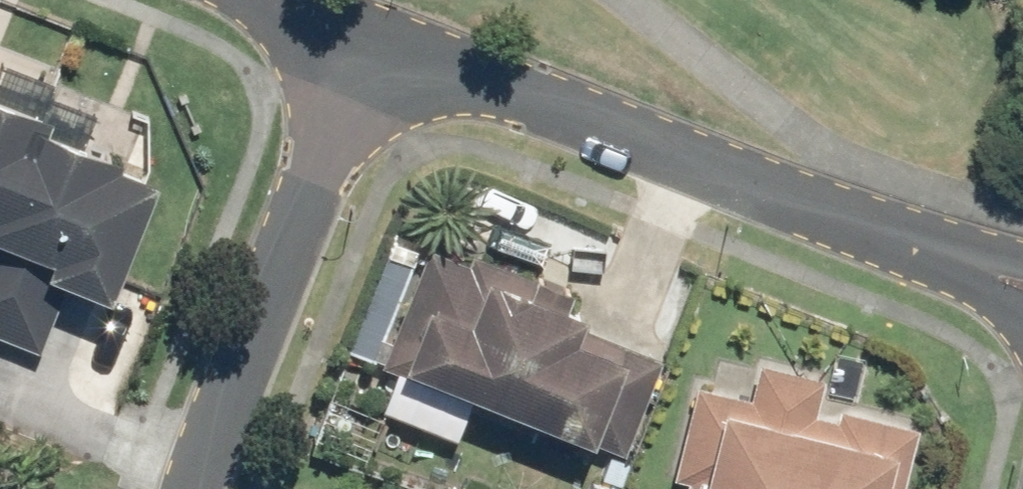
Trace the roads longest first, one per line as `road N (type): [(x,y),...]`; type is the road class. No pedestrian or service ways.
road 1 (residential): [(902,246),(369,39)]
road 2 (residential): [(369,39),(201,469)]
road 3 (residential): [(201,469),(0,386)]
road 4 (residential): [(1022,309),(902,246)]
road 5 (residential): [(902,246),(1022,260)]

